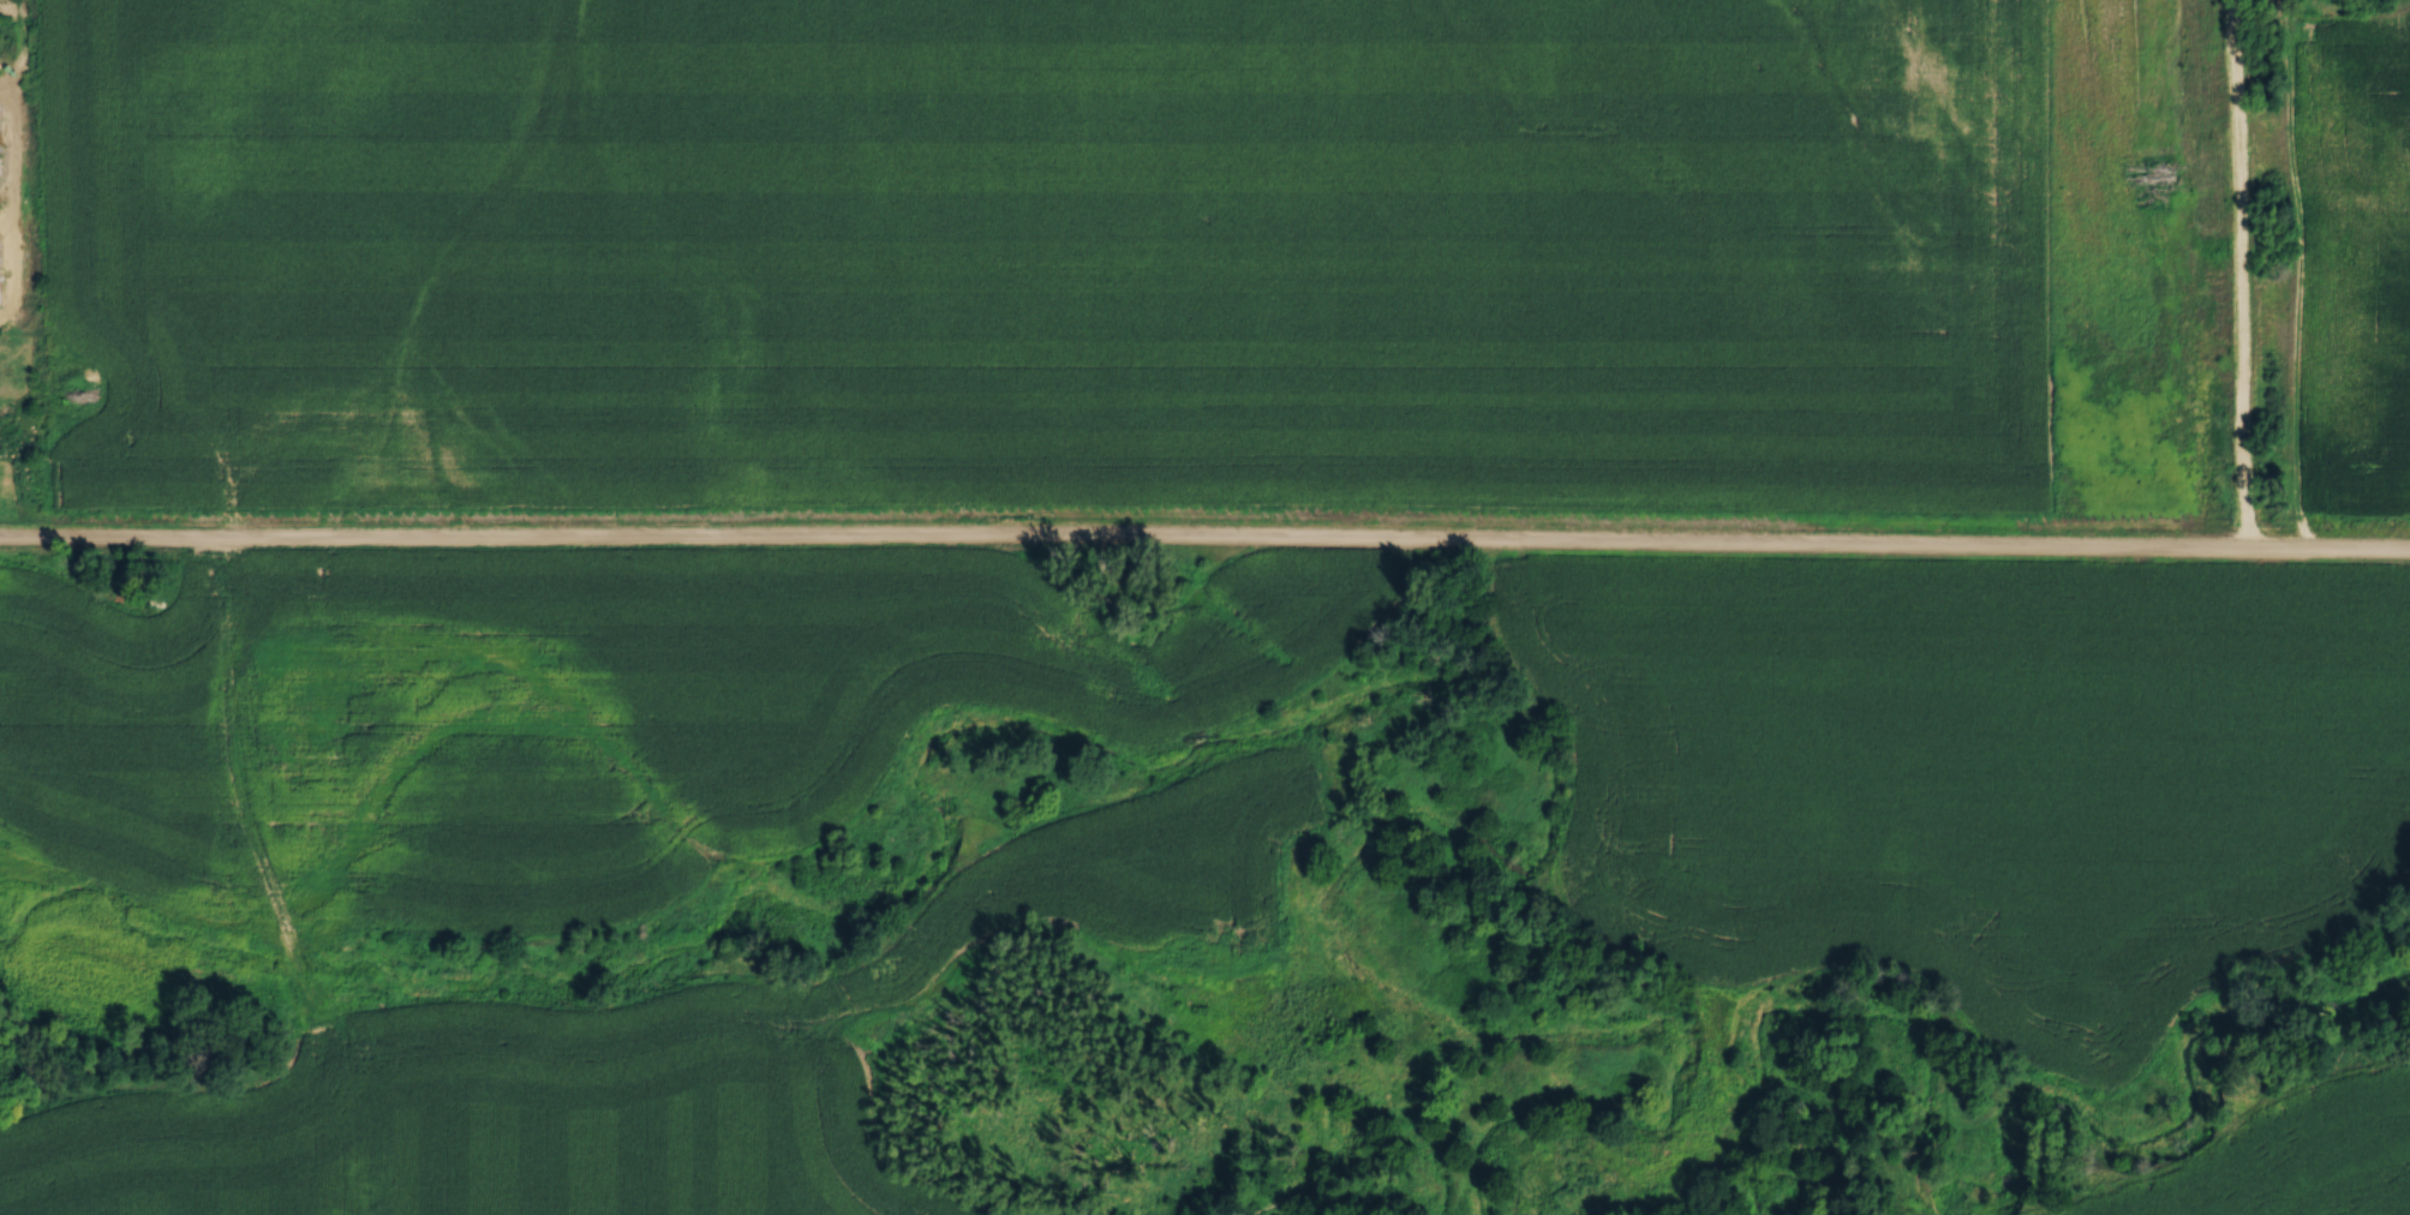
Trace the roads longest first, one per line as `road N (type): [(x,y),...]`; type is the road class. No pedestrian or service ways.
road 1 (residential): [(2250,549),(909,535),(0,539)]
road 2 (residential): [(2250,549),(2242,495),(2228,0)]
road 3 (residential): [(2409,550),(2250,549)]

